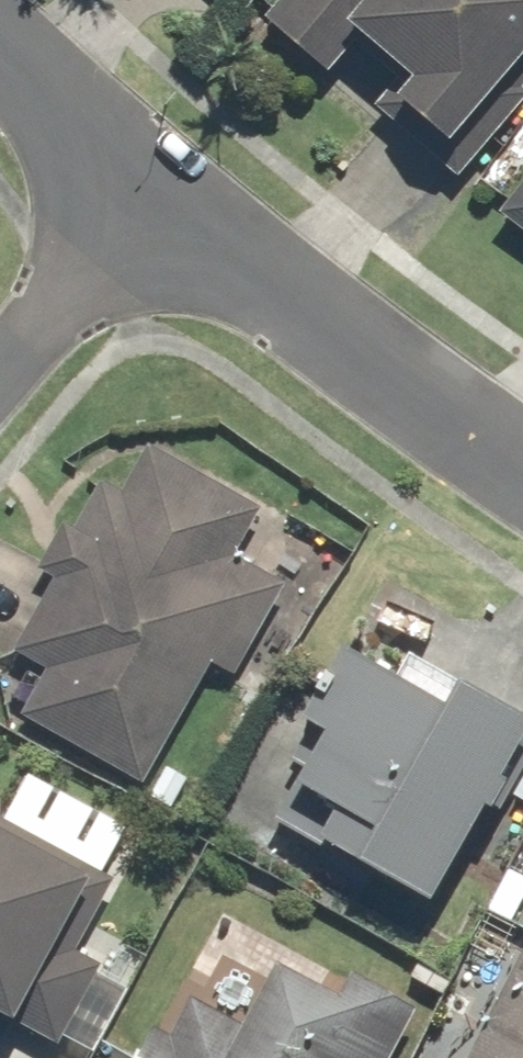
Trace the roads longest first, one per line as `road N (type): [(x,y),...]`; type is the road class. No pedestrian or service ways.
road 1 (residential): [(131,192),(522,465)]
road 2 (residential): [(0,362),(131,192)]
road 3 (residential): [(0,50),(131,192)]

